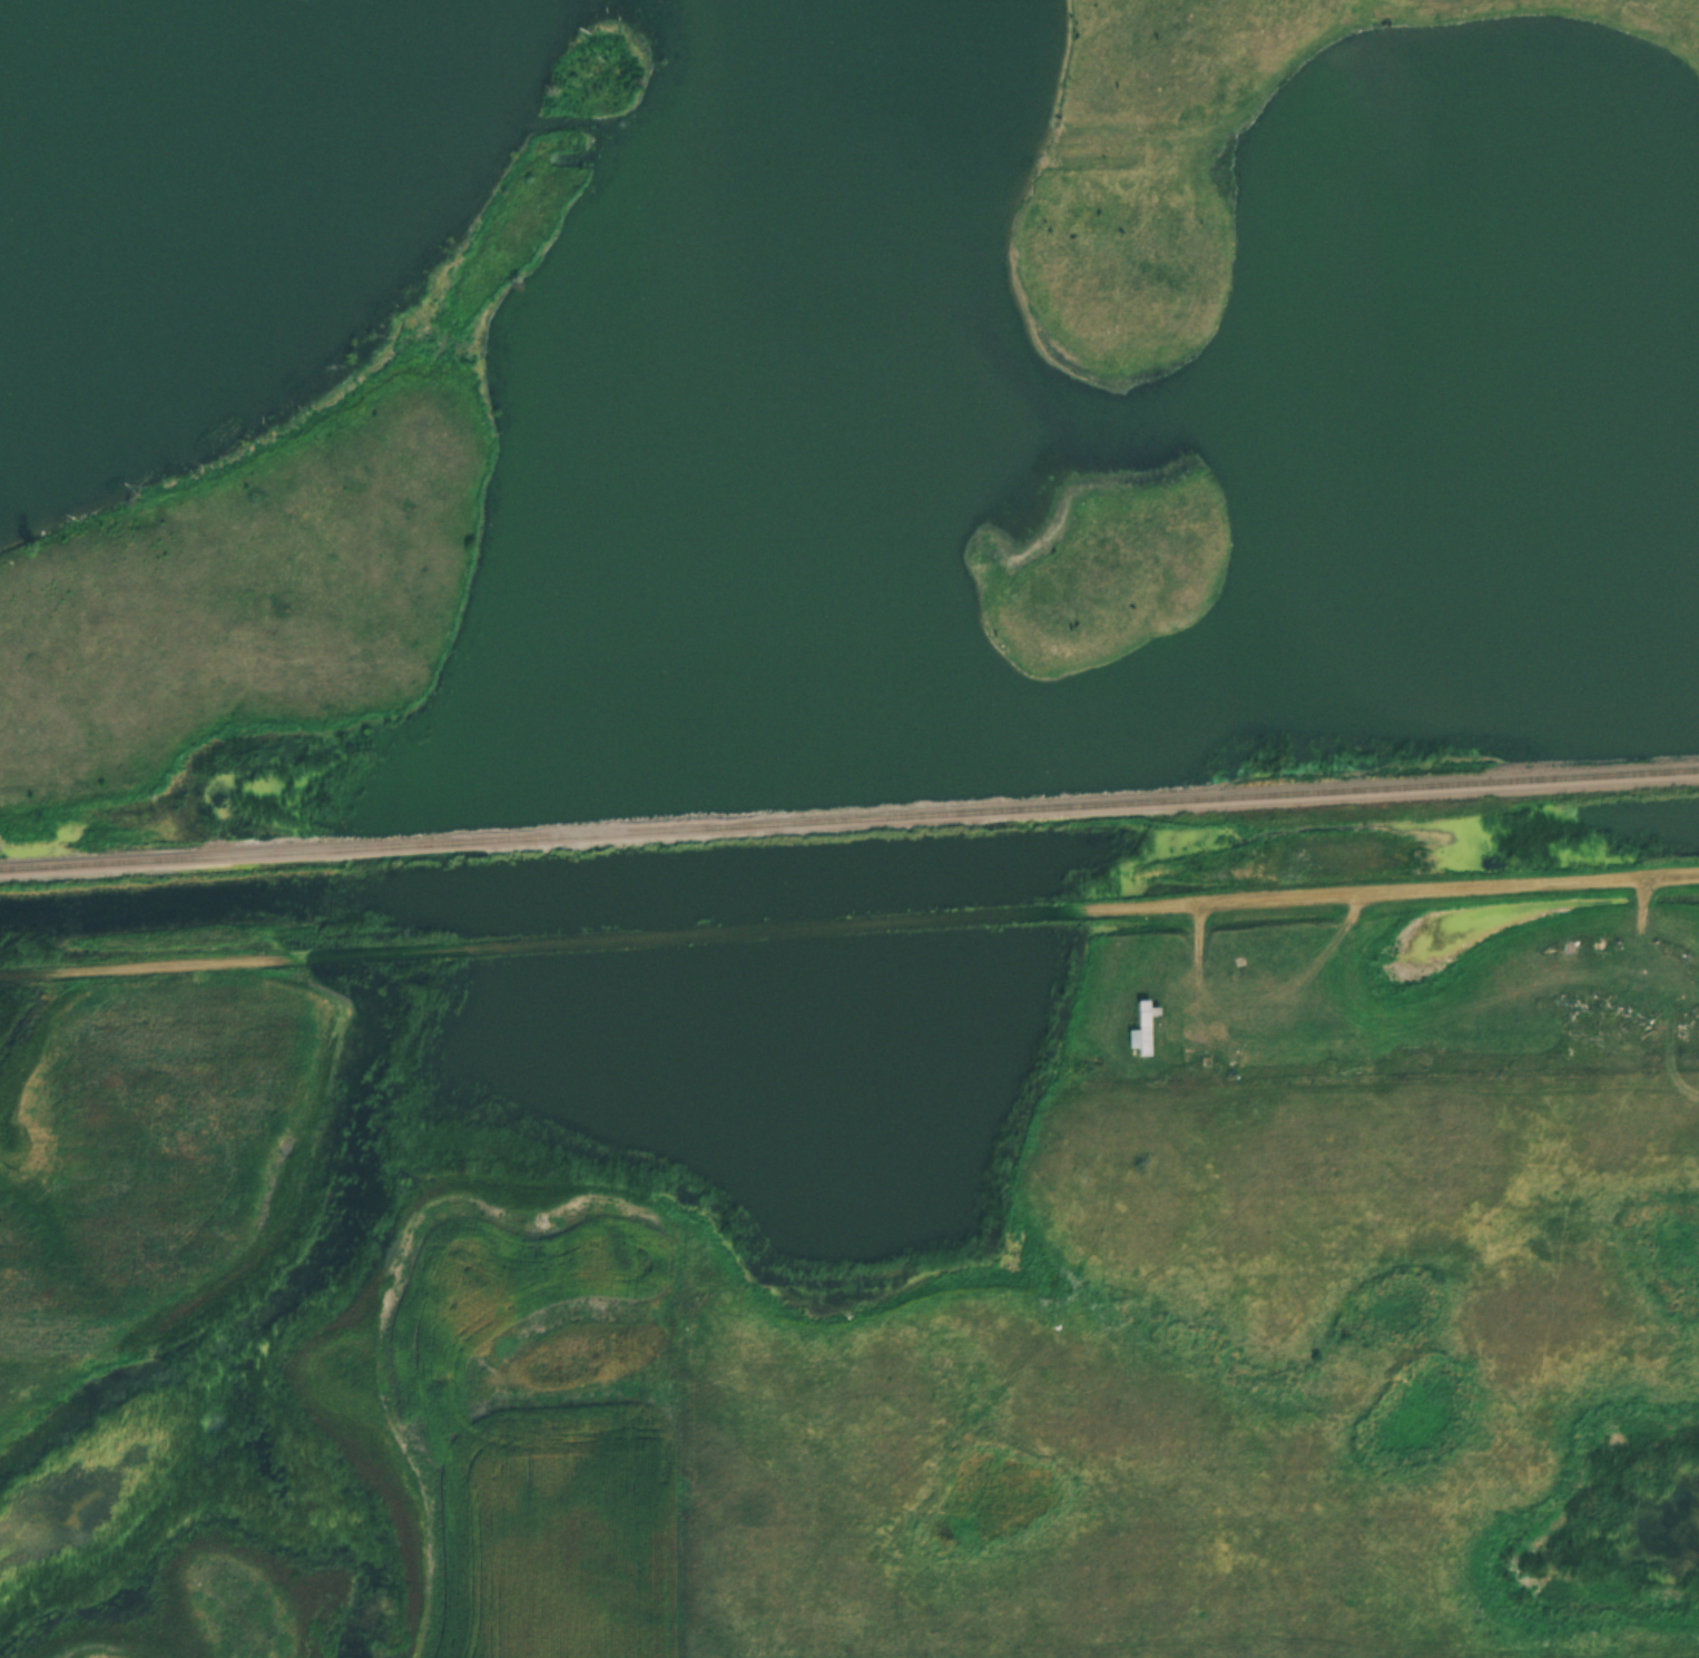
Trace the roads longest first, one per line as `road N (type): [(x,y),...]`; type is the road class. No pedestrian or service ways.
road 1 (residential): [(0,977),(1698,877)]

